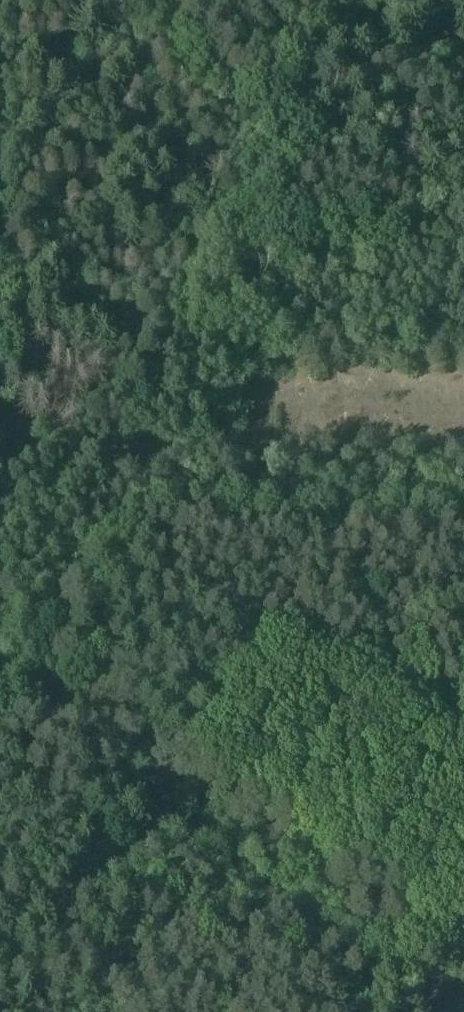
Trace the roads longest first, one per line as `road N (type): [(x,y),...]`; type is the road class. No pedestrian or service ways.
road 1 (track): [(0,676),(13,578),(14,460),(0,89)]
road 2 (track): [(14,460),(463,448)]
road 3 (track): [(463,996),(364,978),(147,791)]
road 4 (track): [(147,791),(3,674)]

